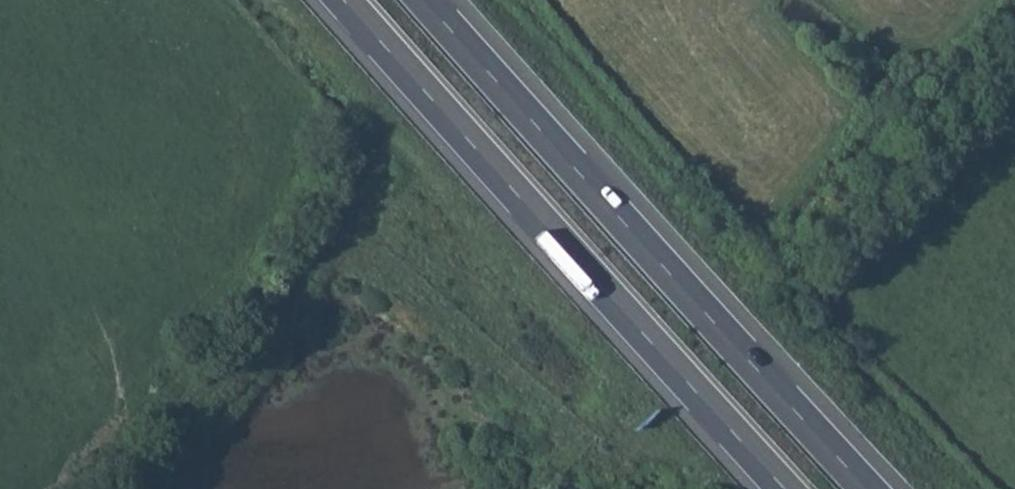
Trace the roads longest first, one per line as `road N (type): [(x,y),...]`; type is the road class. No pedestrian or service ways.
road 1 (motorway): [(868,488),(423,0)]
road 2 (motorway): [(343,0),(785,488)]

